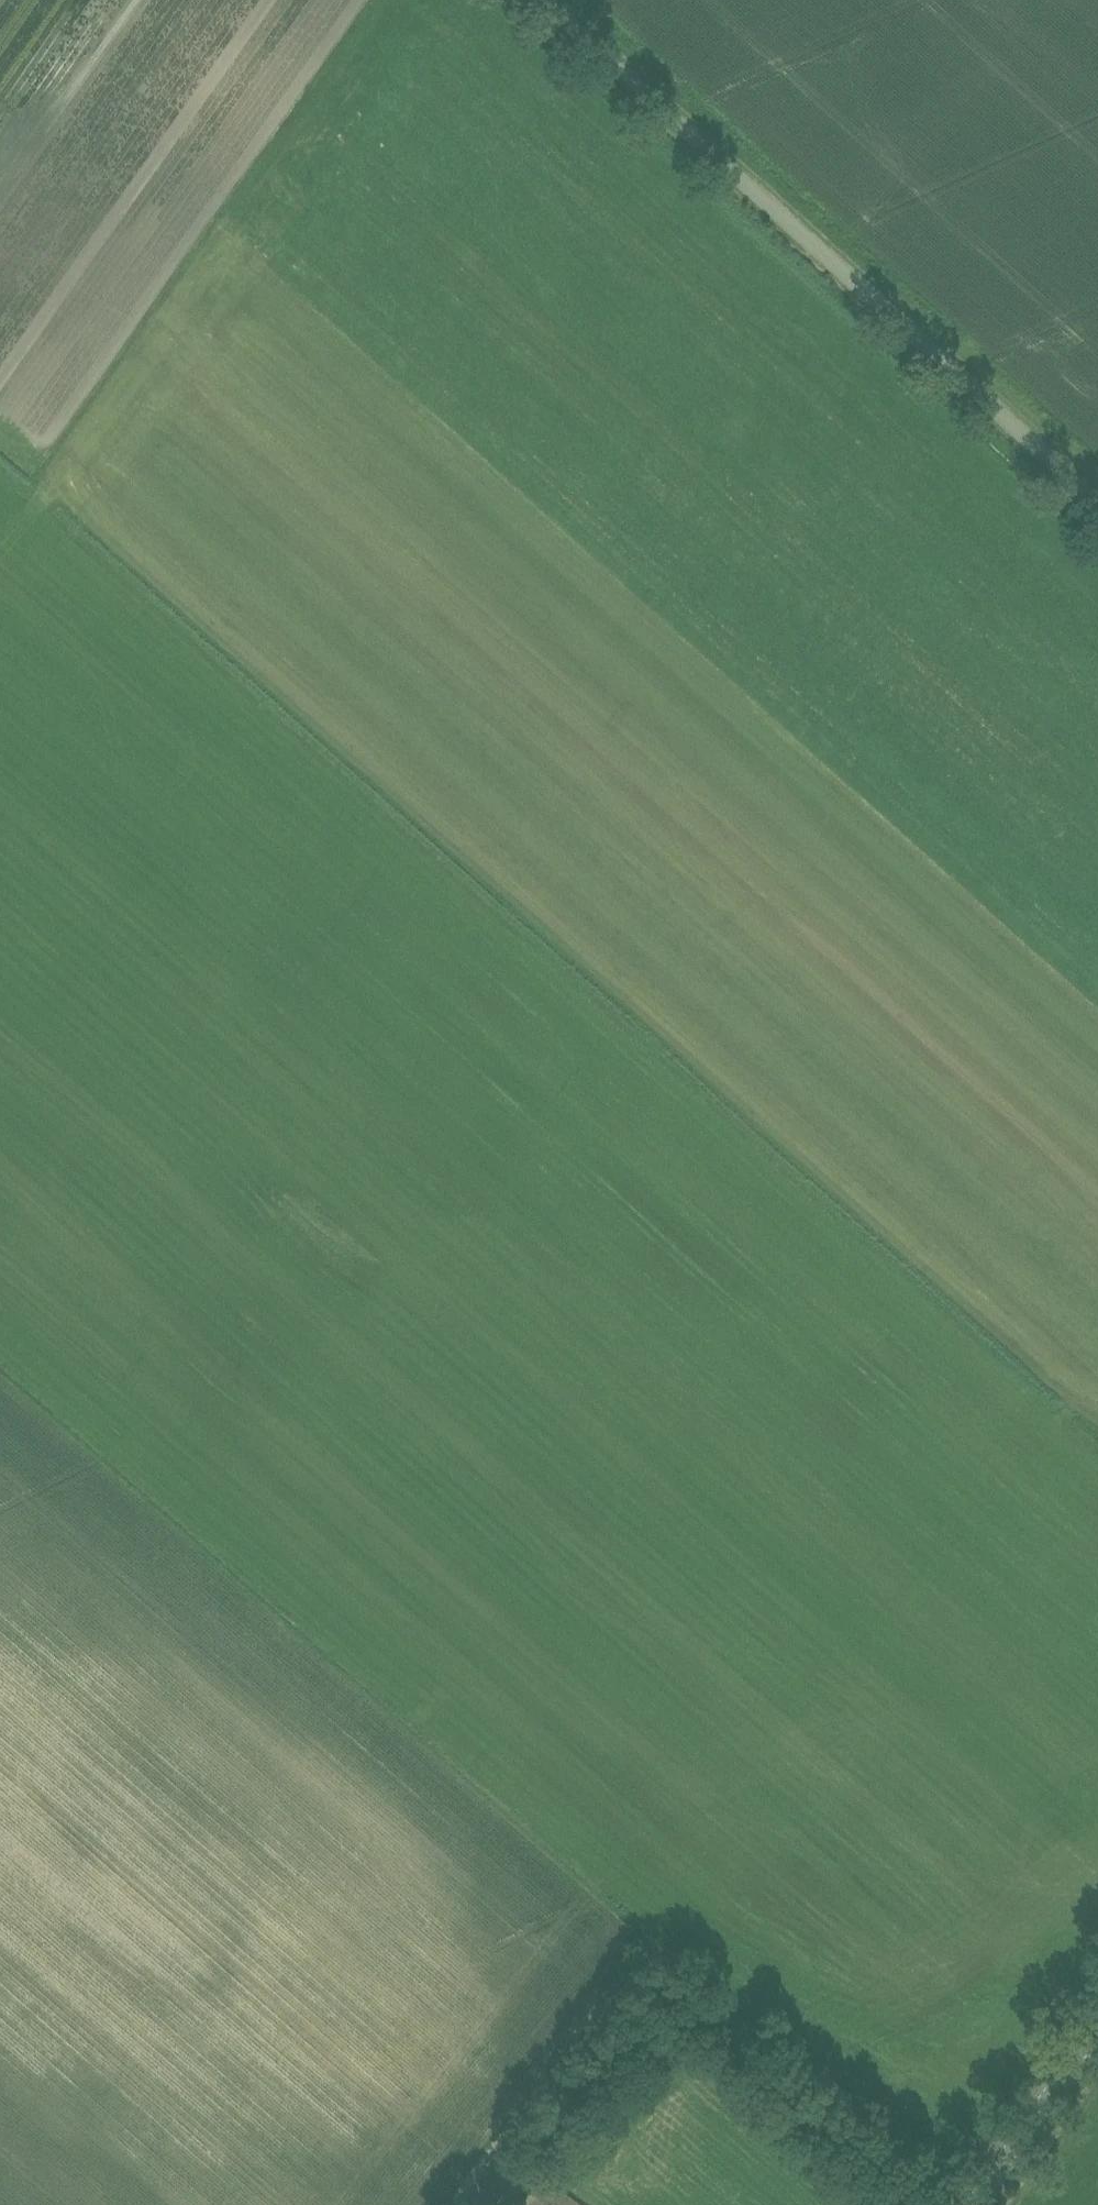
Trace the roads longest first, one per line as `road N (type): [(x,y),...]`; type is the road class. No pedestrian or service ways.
road 1 (unclassified): [(1097,502),(541,0)]
road 2 (unclassified): [(961,2204),(1097,2008)]

